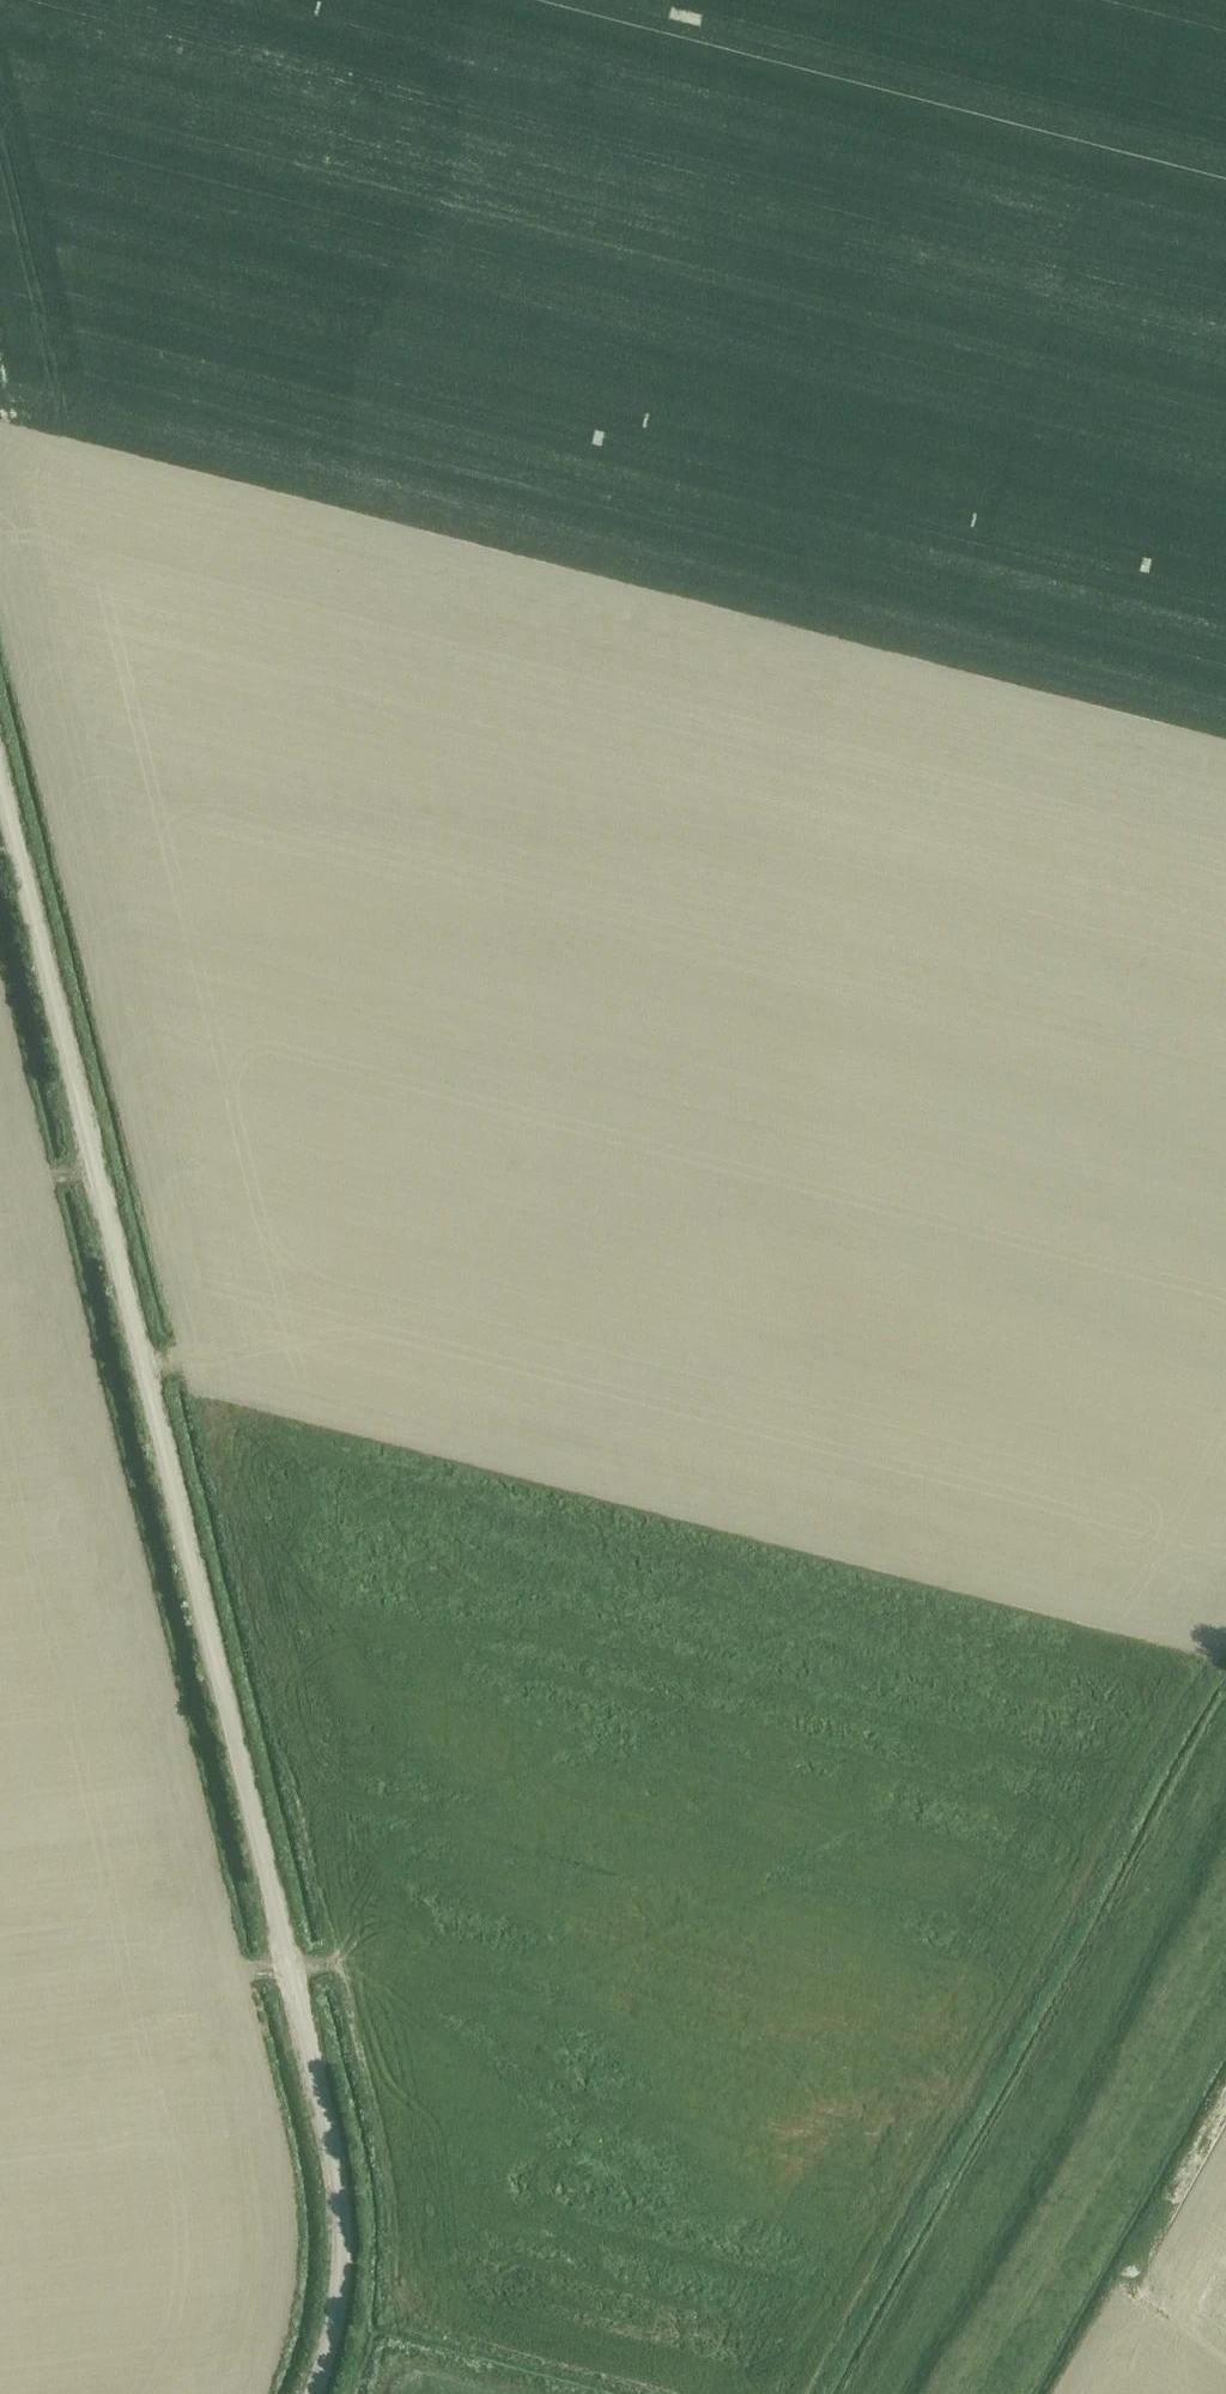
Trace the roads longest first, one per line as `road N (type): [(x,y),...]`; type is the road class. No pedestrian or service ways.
road 1 (unclassified): [(325,2393),(349,2309),(348,2181),(268,1828),(0,773)]

